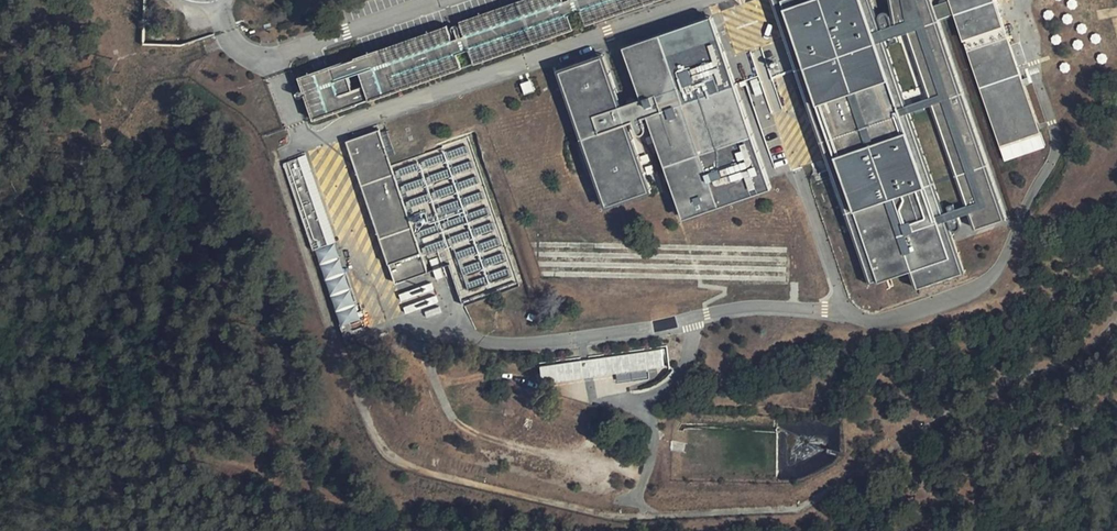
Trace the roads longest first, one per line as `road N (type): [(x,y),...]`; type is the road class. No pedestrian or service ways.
road 1 (track): [(162,191),(195,235),(162,335),(173,427),(198,449),(397,530)]
road 2 (track): [(901,530),(1116,399)]

